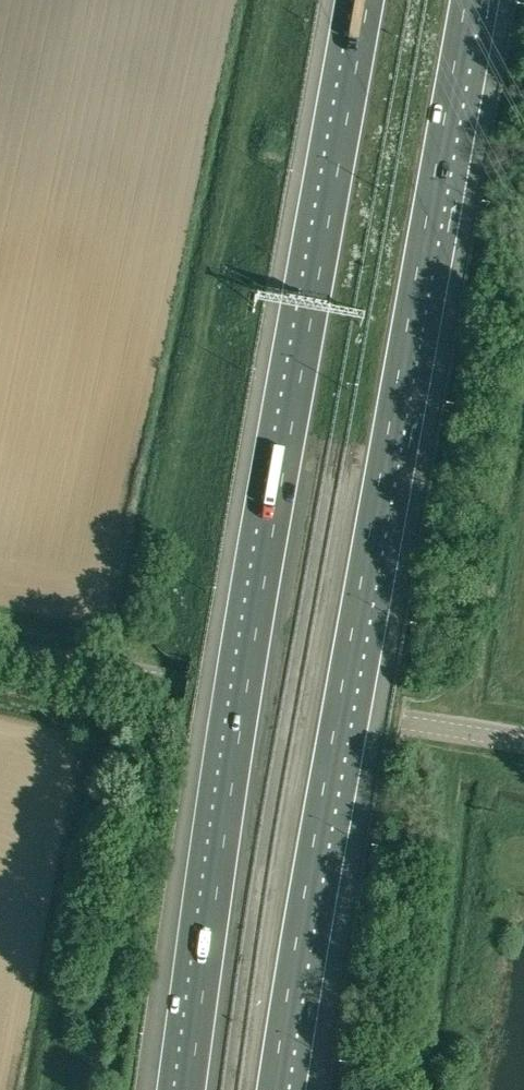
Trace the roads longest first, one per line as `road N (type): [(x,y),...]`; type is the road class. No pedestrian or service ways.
road 1 (motorway): [(274,1089),(467,0)]
road 2 (motorway): [(368,0),(240,723),(188,1089)]
road 3 (unclassified): [(405,722),(0,651)]
road 4 (unclassified): [(405,722),(523,742)]

